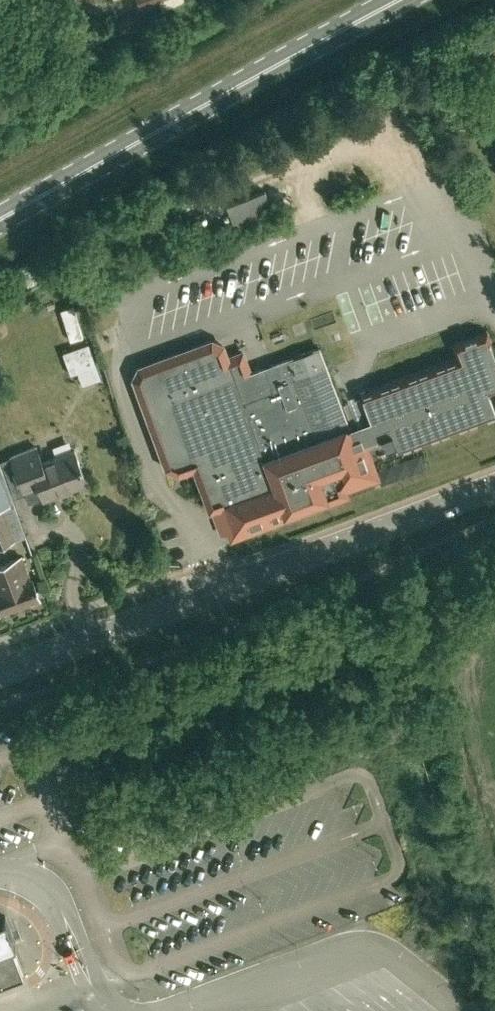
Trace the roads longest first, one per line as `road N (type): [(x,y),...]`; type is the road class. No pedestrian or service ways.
road 1 (tertiary): [(0,677),(494,489)]
road 2 (primary): [(0,215),(406,0)]

